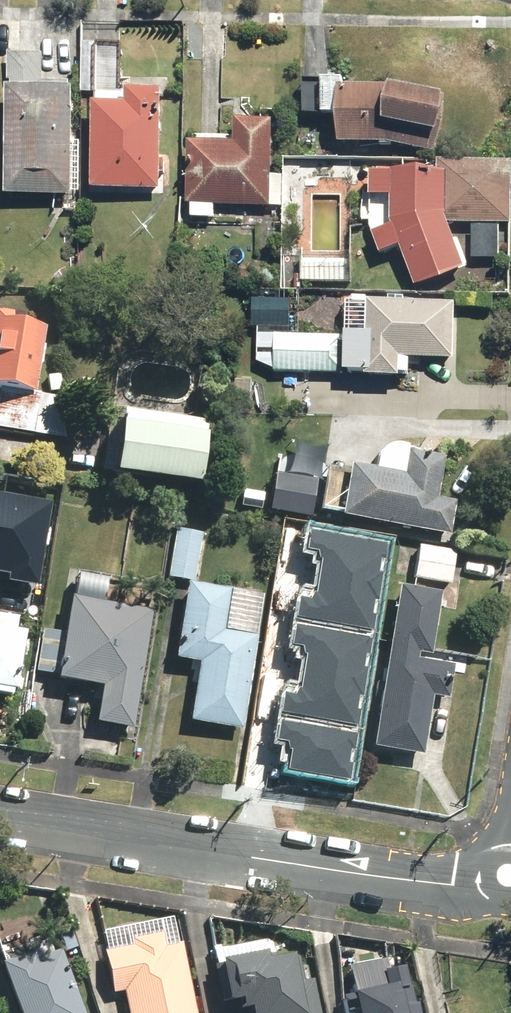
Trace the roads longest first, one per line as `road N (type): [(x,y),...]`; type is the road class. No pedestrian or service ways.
road 1 (residential): [(0,814),(432,882),(474,877)]

